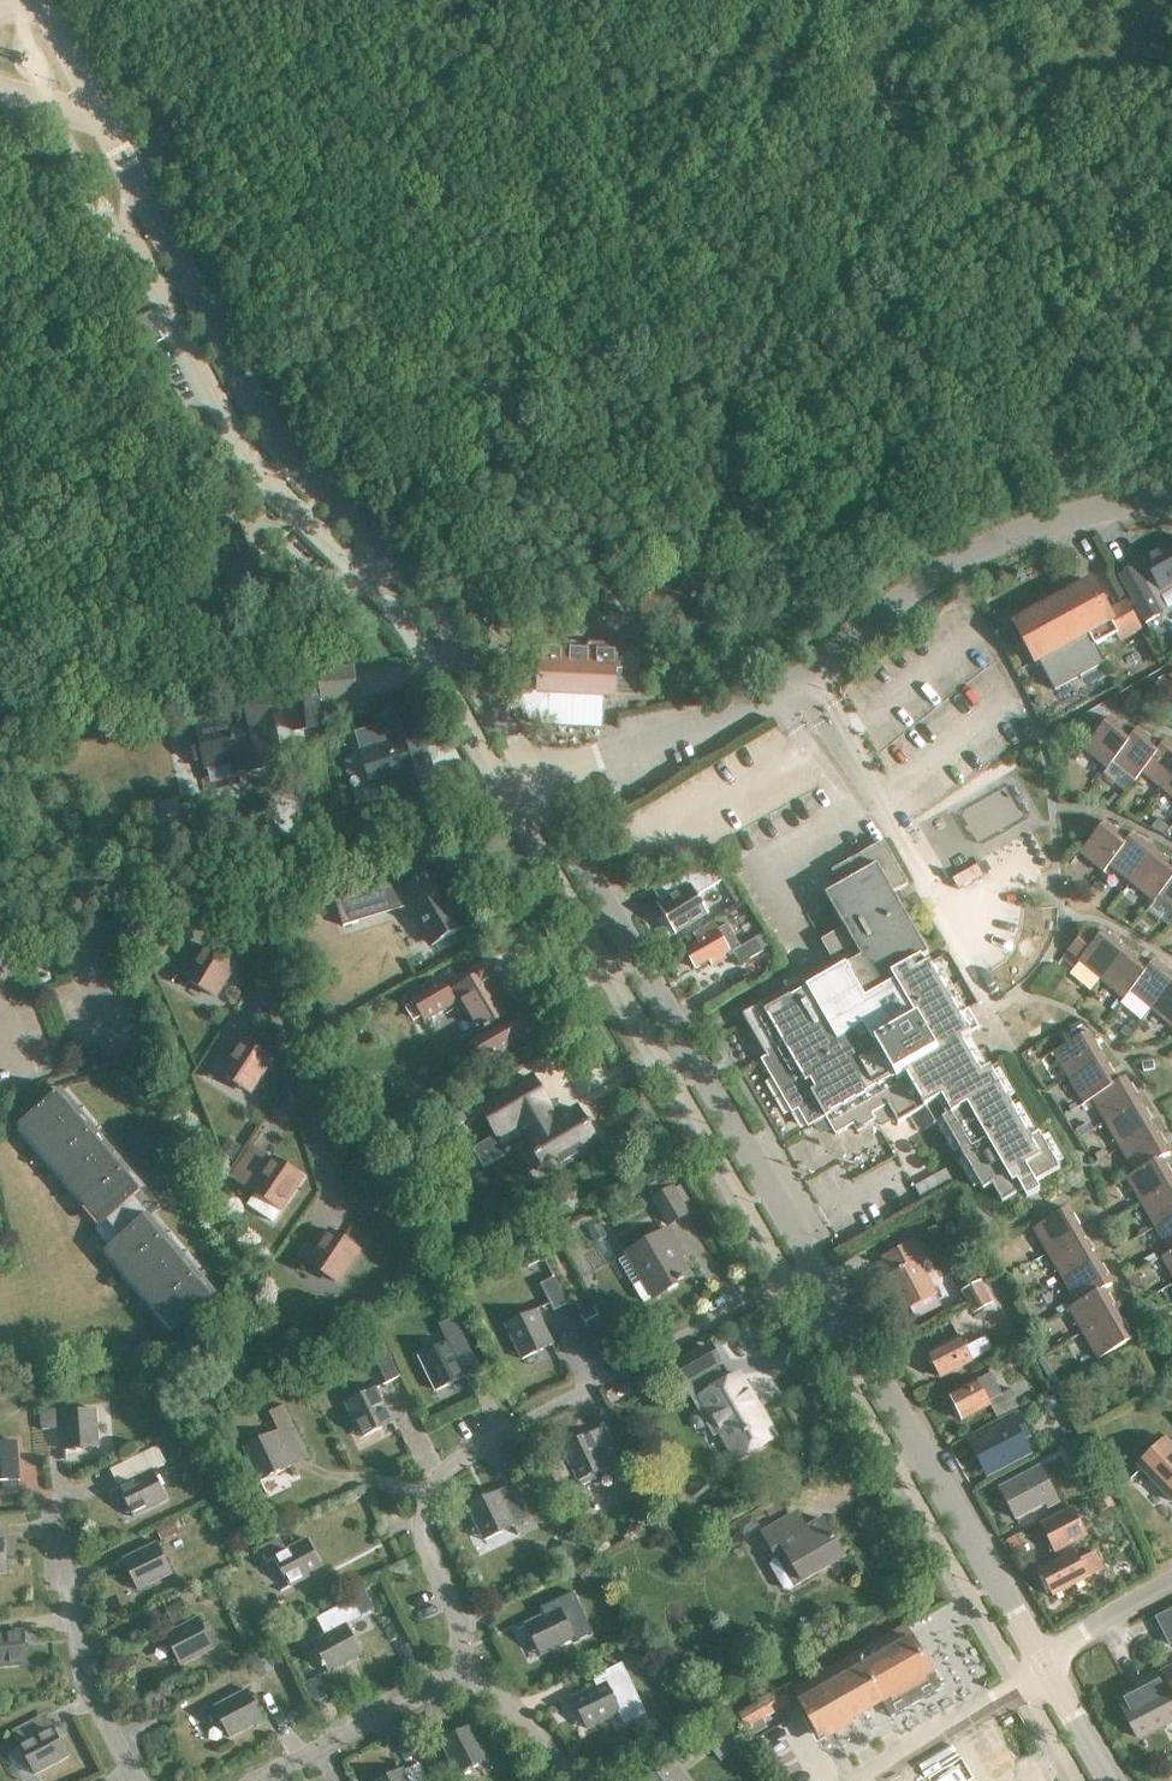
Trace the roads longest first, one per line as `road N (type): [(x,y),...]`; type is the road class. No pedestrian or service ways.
road 1 (tertiary): [(537,773),(410,576),(273,435),(104,121)]
road 2 (tertiary): [(537,773),(771,696),(952,556),(1020,526),(1171,493)]
road 3 (residential): [(789,1277),(440,1472),(426,1493),(425,1519),(457,1619),(460,1680)]
road 4 (tertiary): [(818,1261),(551,796)]
road 5 (tertiary): [(1043,1658),(818,1261)]
road 6 (track): [(0,657),(338,593),(369,573)]
road 7 (unclassified): [(241,896),(340,1208)]
road 8 (residential): [(241,896),(551,796)]
road 9 (residential): [(135,1780),(89,1683),(56,1510)]
road 10 (residential): [(0,975),(241,896)]
road 11 (residential): [(460,1680),(434,1685),(252,1780)]
road 12 (residential): [(871,1780),(1021,1683),(1043,1658)]
road 13 (residential): [(568,1780),(517,1711),(484,1686),(460,1680)]
road 14 (residential): [(1043,1658),(1171,1579)]
road 15 (tertiary): [(1115,1780),(1043,1658)]
road 16 (unclassified): [(104,121),(45,9)]

